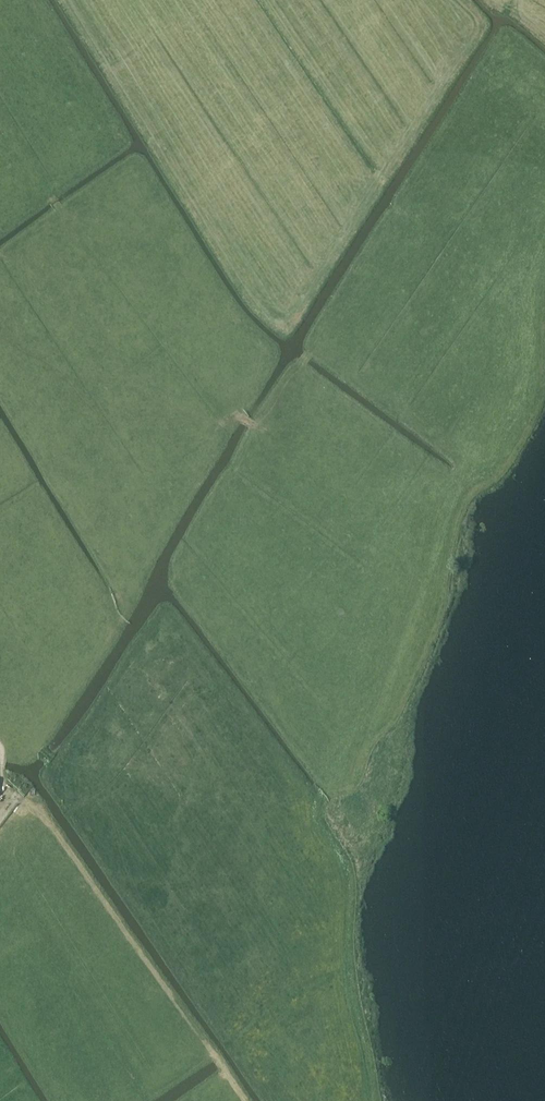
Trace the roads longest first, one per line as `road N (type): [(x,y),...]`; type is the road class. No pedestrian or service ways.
road 1 (track): [(246,1100),(44,816),(7,792),(0,769)]

